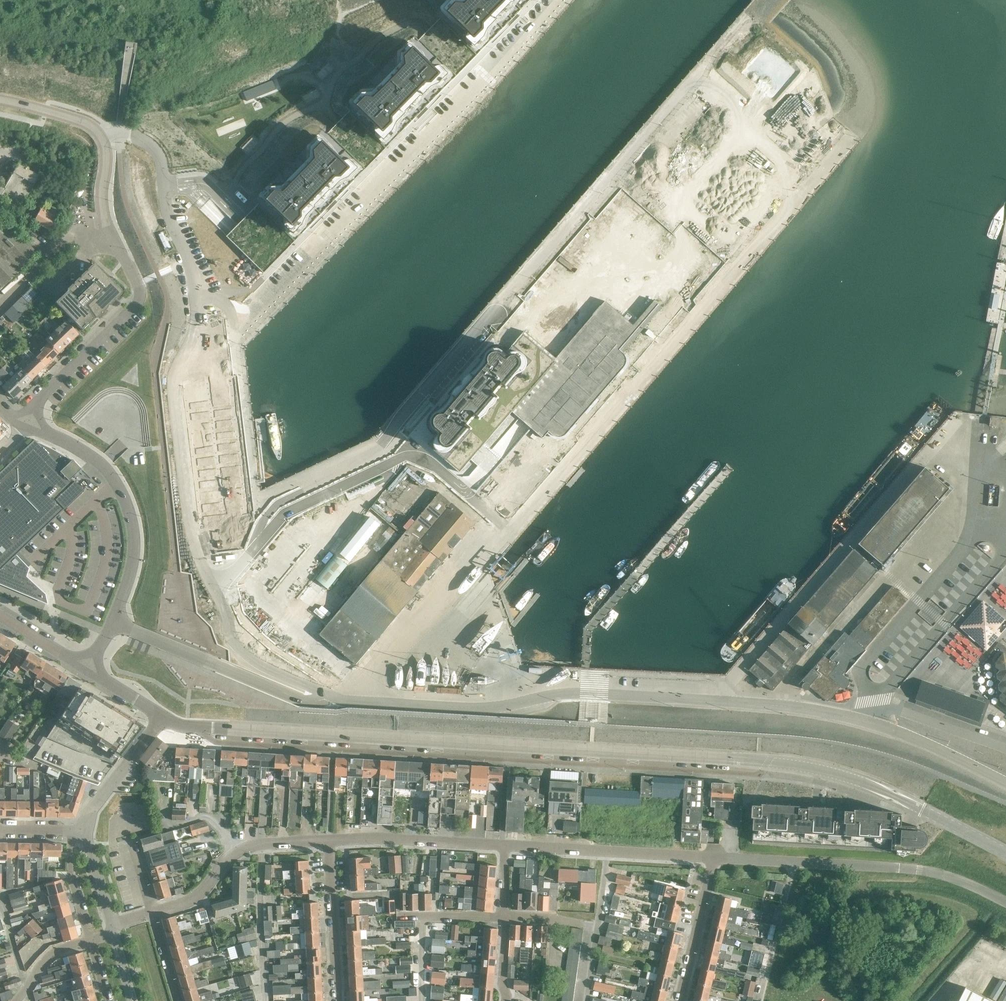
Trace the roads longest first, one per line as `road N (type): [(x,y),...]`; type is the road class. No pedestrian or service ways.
road 1 (secondary): [(1005,854),(877,789),(791,766),(190,727),(161,718)]
road 2 (residential): [(232,326),(252,517),(397,447),(717,74)]
road 3 (unclassified): [(335,696),(389,662),(801,175)]
road 4 (unclassified): [(861,722),(586,693),(499,708),(335,696)]
road 5 (residential): [(232,326),(550,0)]
road 6 (residential): [(335,696),(272,669),(228,632),(184,506),(172,379),(190,343)]
road 7 (residential): [(26,421),(139,302),(103,214)]
road 8 (residential): [(26,421),(103,467),(124,499),(132,556),(113,622)]
road 9 (residential): [(190,343),(198,316),(166,208),(160,151),(120,131)]
road 10 (unclassified): [(974,530),(998,534),(997,565),(876,704)]
road 11 (residential): [(335,696),(307,700),(113,622)]
road 12 (unclassified): [(876,704),(863,684),(863,665),(974,530)]
road 13 (residential): [(713,859),(504,846)]
road 14 (residential): [(916,872),(713,859)]
road 15 (residential): [(153,912),(199,896),(248,847),(328,842)]
road 16 (residential): [(504,846),(328,842)]
road 17 (residential): [(337,1000),(328,842)]
road 18 (unclassified): [(1005,784),(861,722)]
road 19 (residential): [(680,1000),(713,859)]
road 20 (residential): [(0,306),(103,214)]
road 21 (unclassified): [(1005,749),(876,704)]
road 22 (residential): [(86,832),(161,718)]

